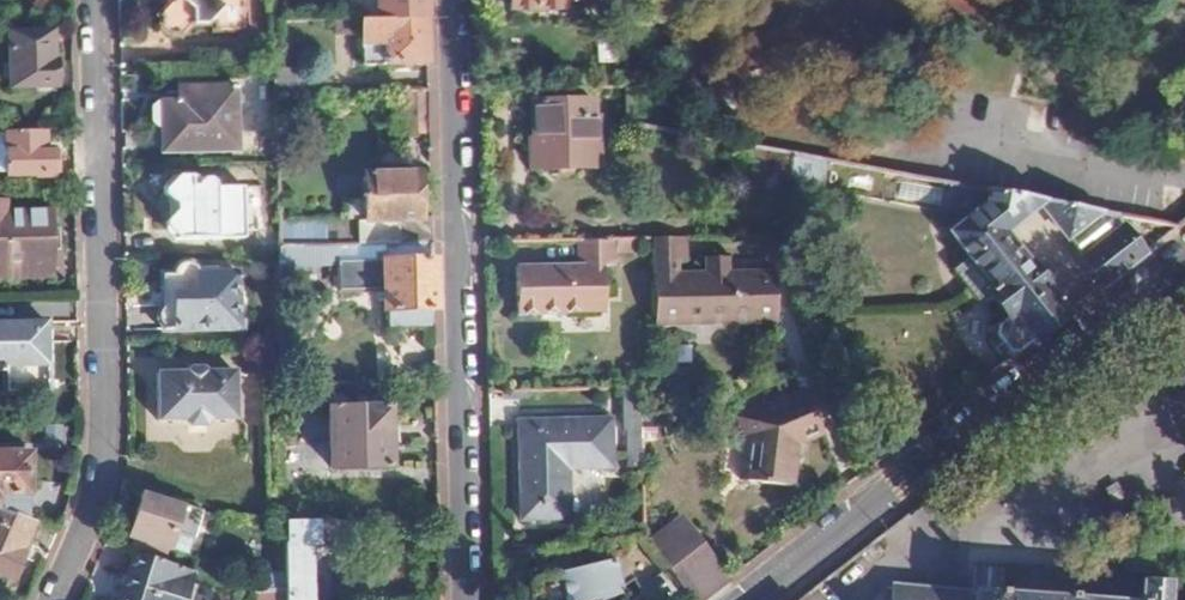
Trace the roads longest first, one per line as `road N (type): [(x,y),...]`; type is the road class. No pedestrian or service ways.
road 1 (residential): [(48,599),(99,468),(100,0)]
road 2 (residential): [(467,599),(450,0)]
road 3 (residential): [(748,599),(1184,257)]

